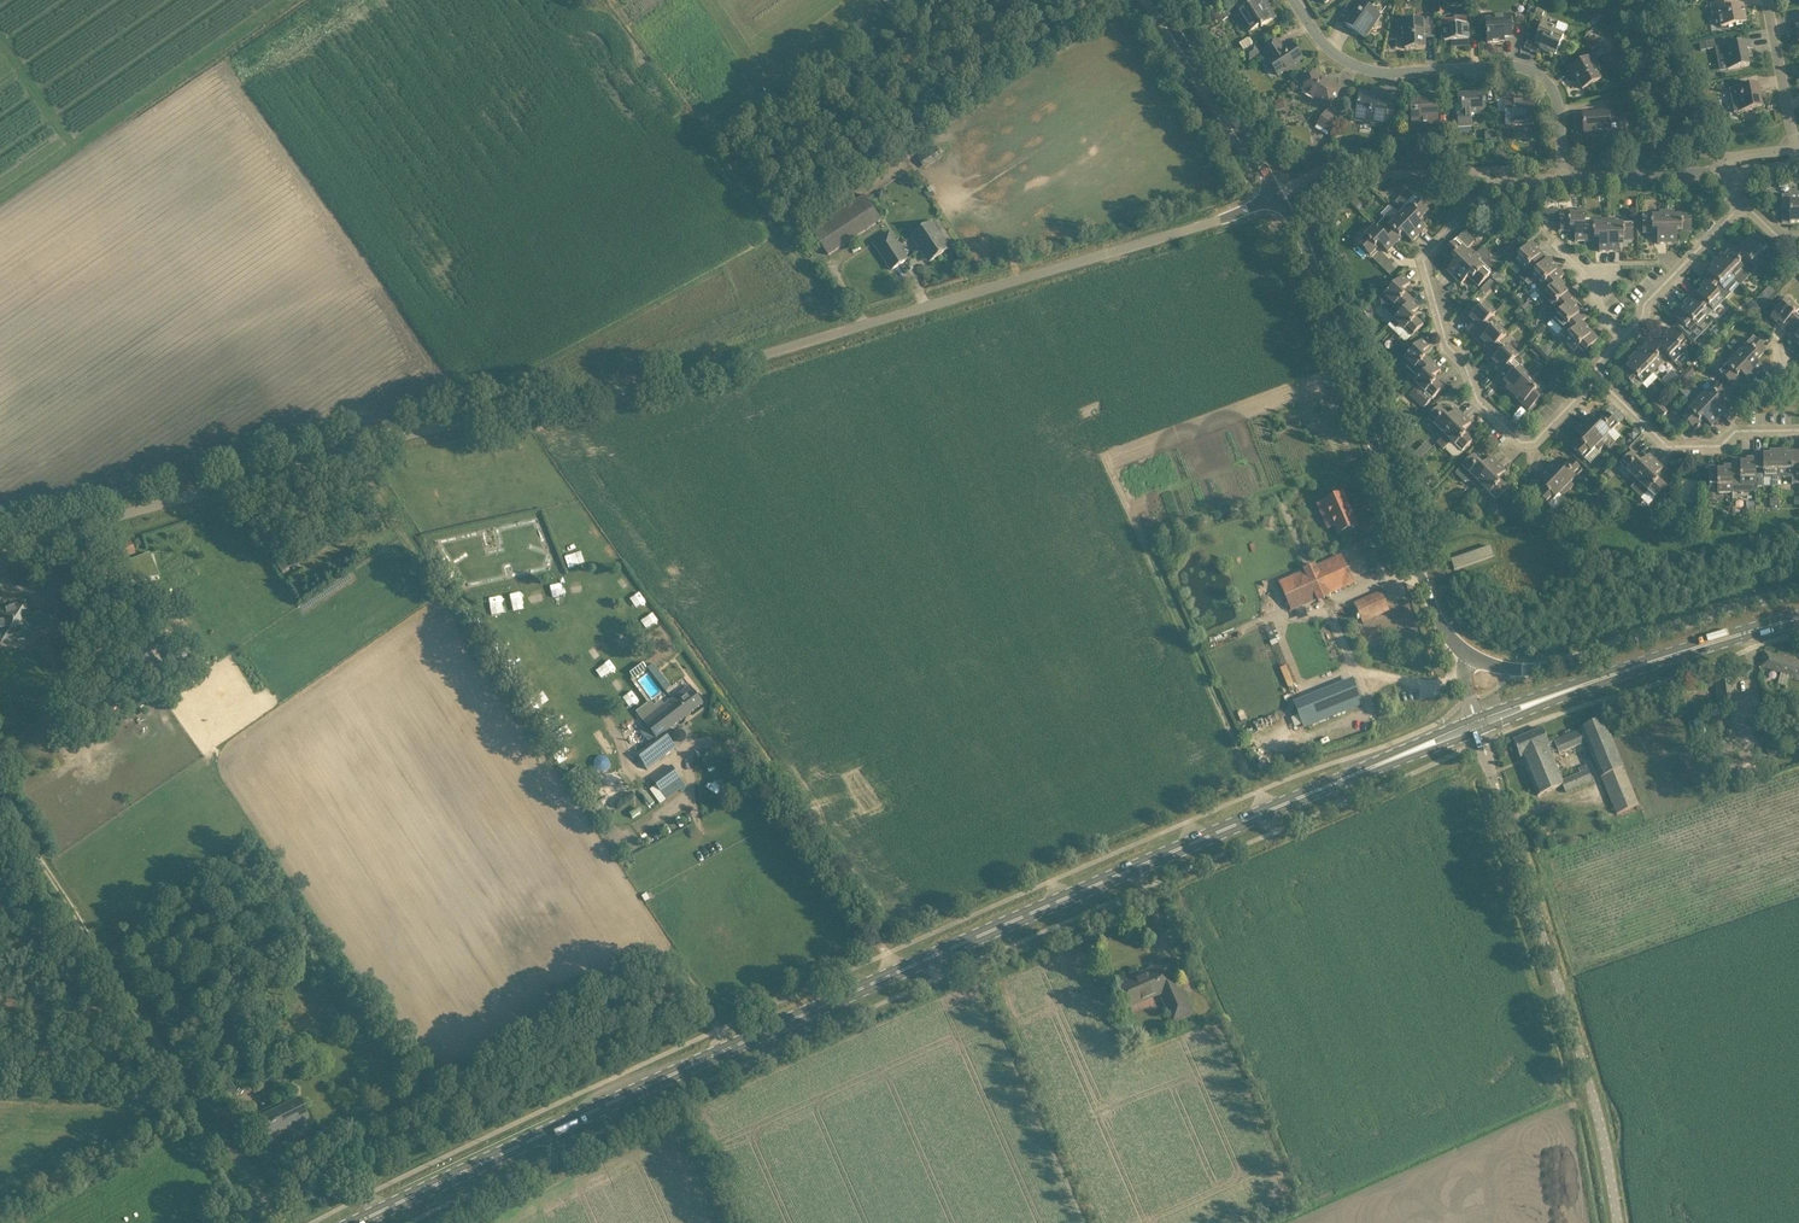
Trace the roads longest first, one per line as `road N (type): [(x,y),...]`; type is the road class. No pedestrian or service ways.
road 1 (unclassified): [(0,551),(406,434),(678,380),(1178,234),(1280,195)]
road 2 (primary): [(358,1222),(827,1004),(1406,754)]
road 3 (unclassified): [(1617,1222),(1600,1116),(1479,732)]
road 4 (track): [(0,804),(145,1025),(216,1107),(226,1140),(276,1222)]
road 5 (unclassified): [(1469,657),(1432,613),(1280,195)]
road 6 (residential): [(1597,378),(1535,442),(1522,443),(1478,400),(1463,360),(1448,345),(1424,260),(1498,183),(1563,180)]
road 7 (residential): [(1563,180),(1561,124),(1543,76),(1512,66),(1373,69),(1324,46),(1291,0)]
road 8 (unclassified): [(1469,657),(1515,669),(1555,667),(1654,628),(1798,589)]
road 9 (primary): [(1550,697),(1798,618)]
road 10 (residential): [(1798,431),(1736,431),(1721,446),(1668,447),(1597,378)]
road 11 (unclassified): [(1280,195),(1155,0)]
road 12 (track): [(0,1092),(156,1098),(193,1089)]
road 13 (residential): [(1563,180),(1730,171)]
road 14 (residential): [(1625,333),(1736,210)]
road 15 (residential): [(1767,0),(1795,151)]

